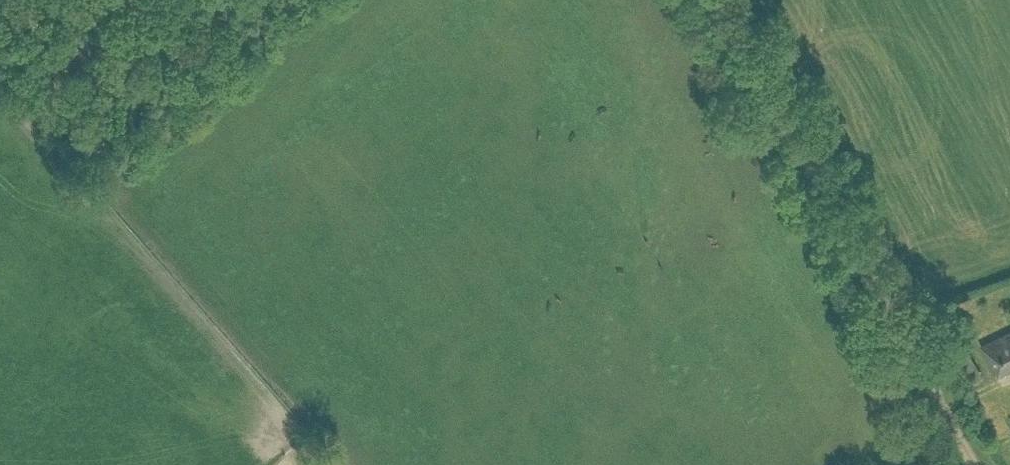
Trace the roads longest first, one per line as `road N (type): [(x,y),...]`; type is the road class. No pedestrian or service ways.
road 1 (track): [(710,0),(977,464)]

